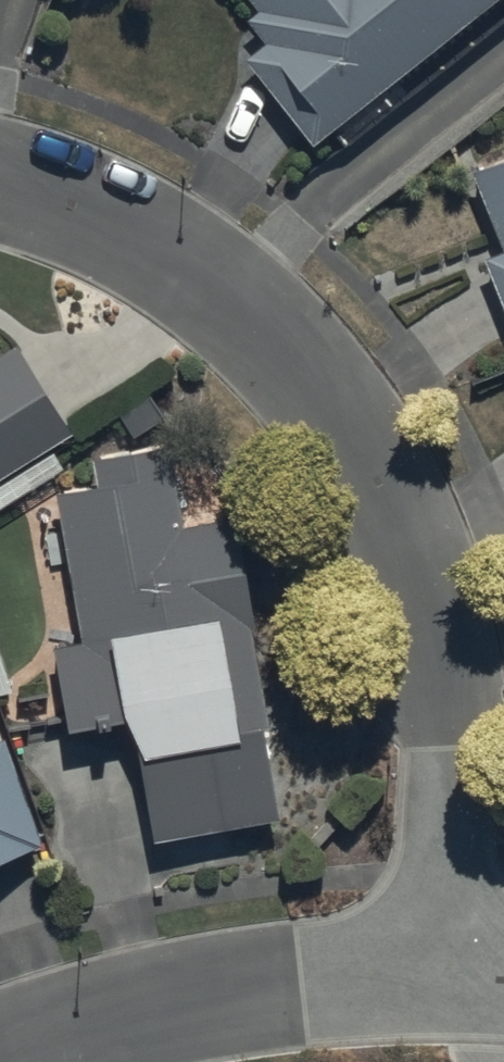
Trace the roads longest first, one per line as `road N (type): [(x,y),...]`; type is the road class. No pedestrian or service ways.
road 1 (residential): [(445,975),(439,646),(352,427),(178,241),(0,183)]
road 2 (residential): [(0,1059),(133,1012),(298,981),(445,975)]

